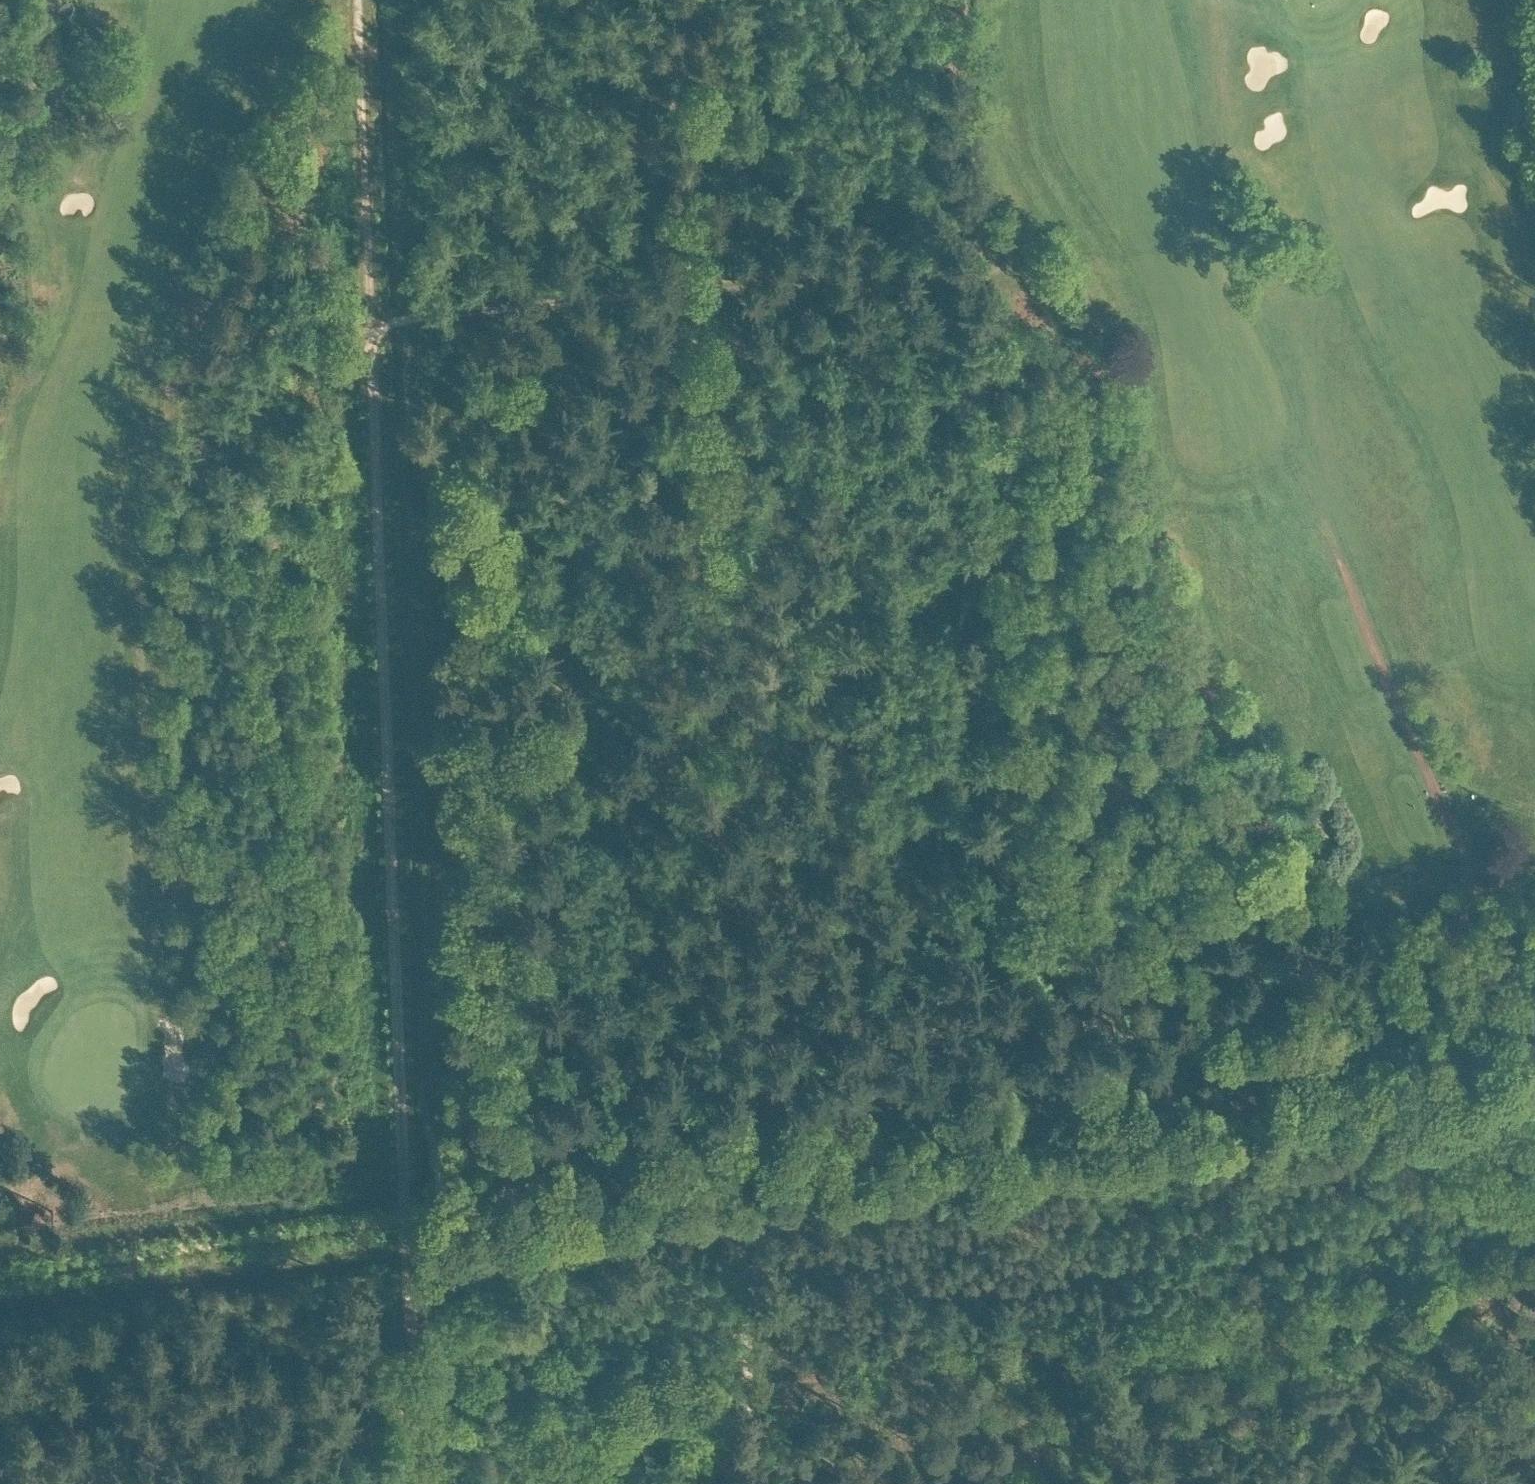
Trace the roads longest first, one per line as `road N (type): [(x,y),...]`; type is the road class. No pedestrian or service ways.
road 1 (track): [(721,1172),(1534,1065)]
road 2 (track): [(0,1272),(405,1217)]
road 3 (track): [(405,1217),(721,1172)]

